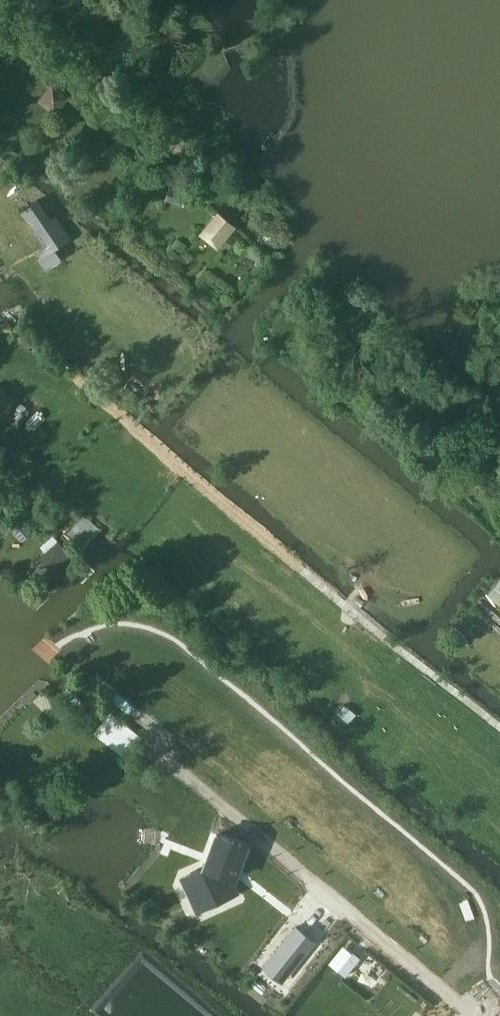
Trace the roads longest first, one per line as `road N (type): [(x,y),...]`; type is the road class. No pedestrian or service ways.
road 1 (track): [(463,1015),(459,1003),(154,751)]

